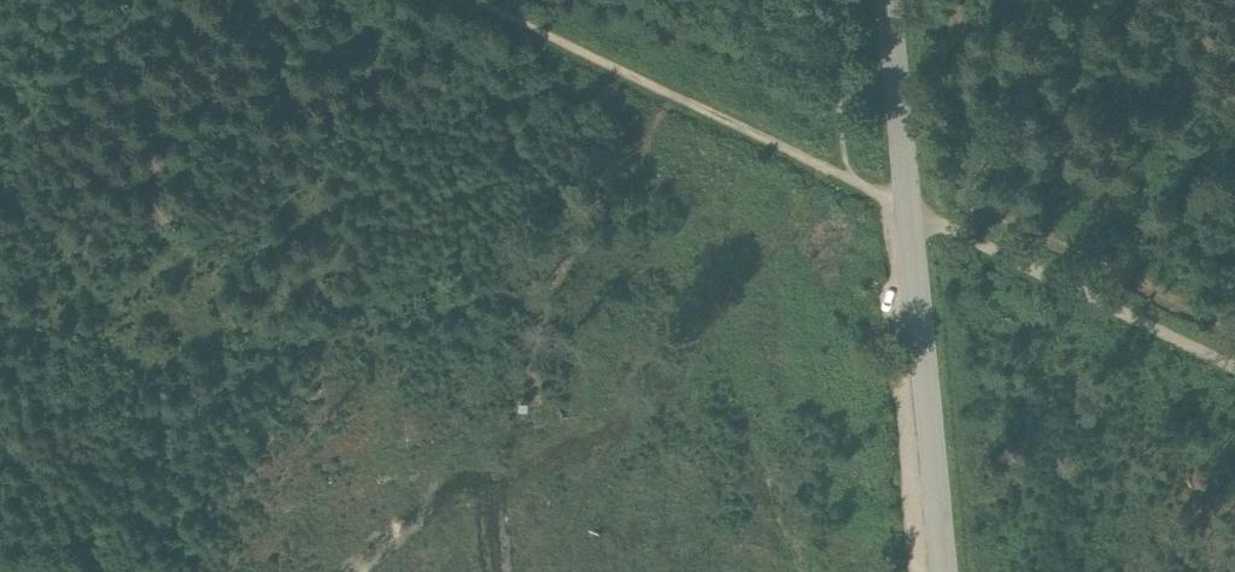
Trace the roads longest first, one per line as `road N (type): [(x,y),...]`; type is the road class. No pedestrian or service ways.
road 1 (unclassified): [(956,571),(899,0)]
road 2 (track): [(847,175),(1234,366)]
road 3 (track): [(481,0),(847,175)]
road 4 (track): [(847,175),(830,0)]

